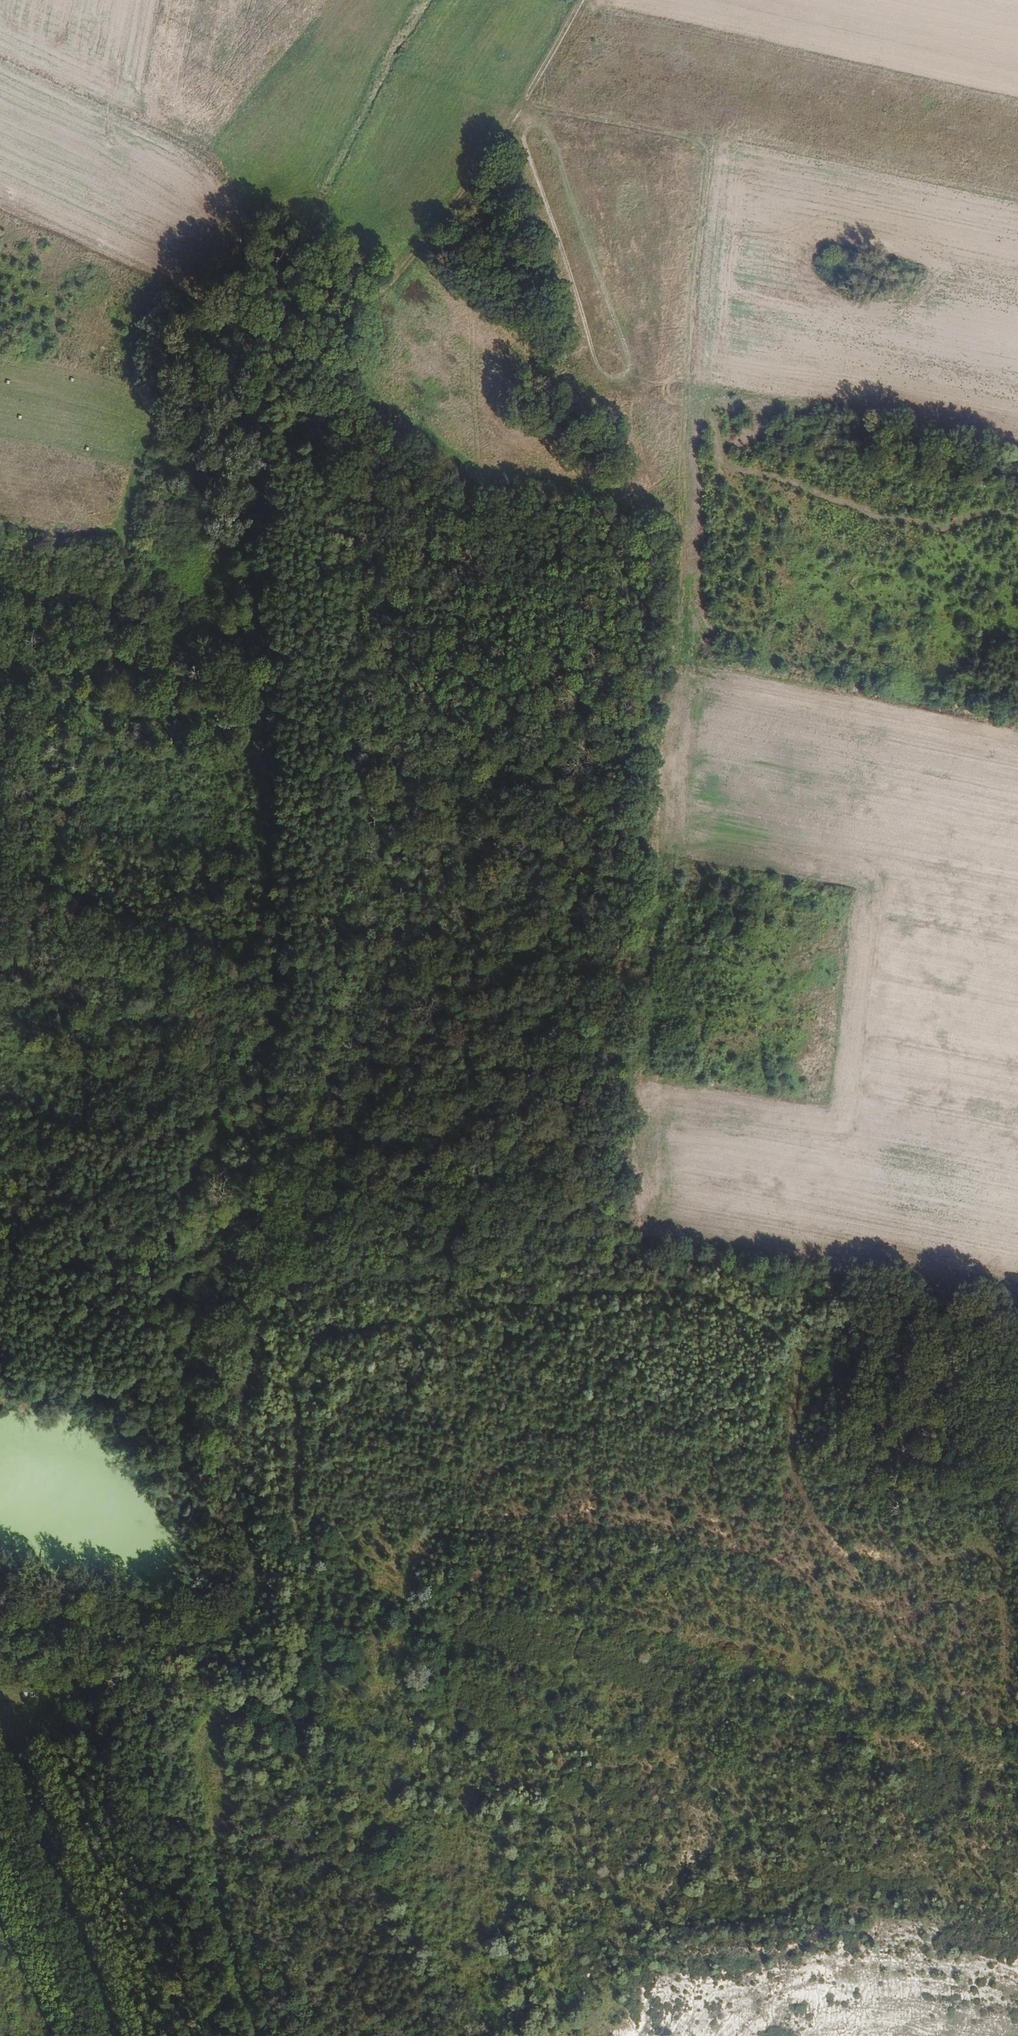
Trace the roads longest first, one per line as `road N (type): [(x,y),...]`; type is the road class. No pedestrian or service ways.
road 1 (track): [(429,0),(312,225)]

